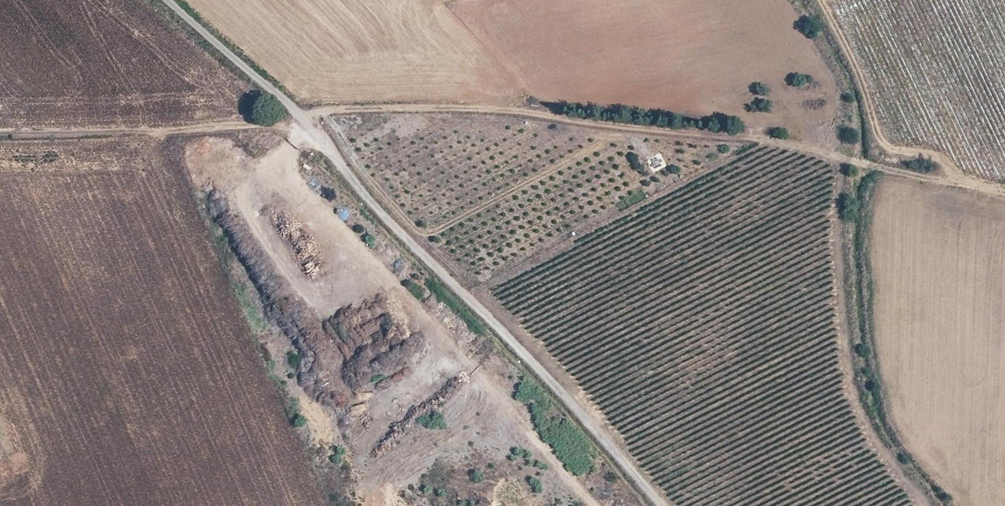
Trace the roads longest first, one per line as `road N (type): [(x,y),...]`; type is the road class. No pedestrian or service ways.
road 1 (track): [(301,116),(484,108),(799,141),(844,161),(1004,193)]
road 2 (unclassified): [(662,505),(371,207),(301,116),(167,0)]
road 3 (track): [(301,116),(292,126),(0,135)]

